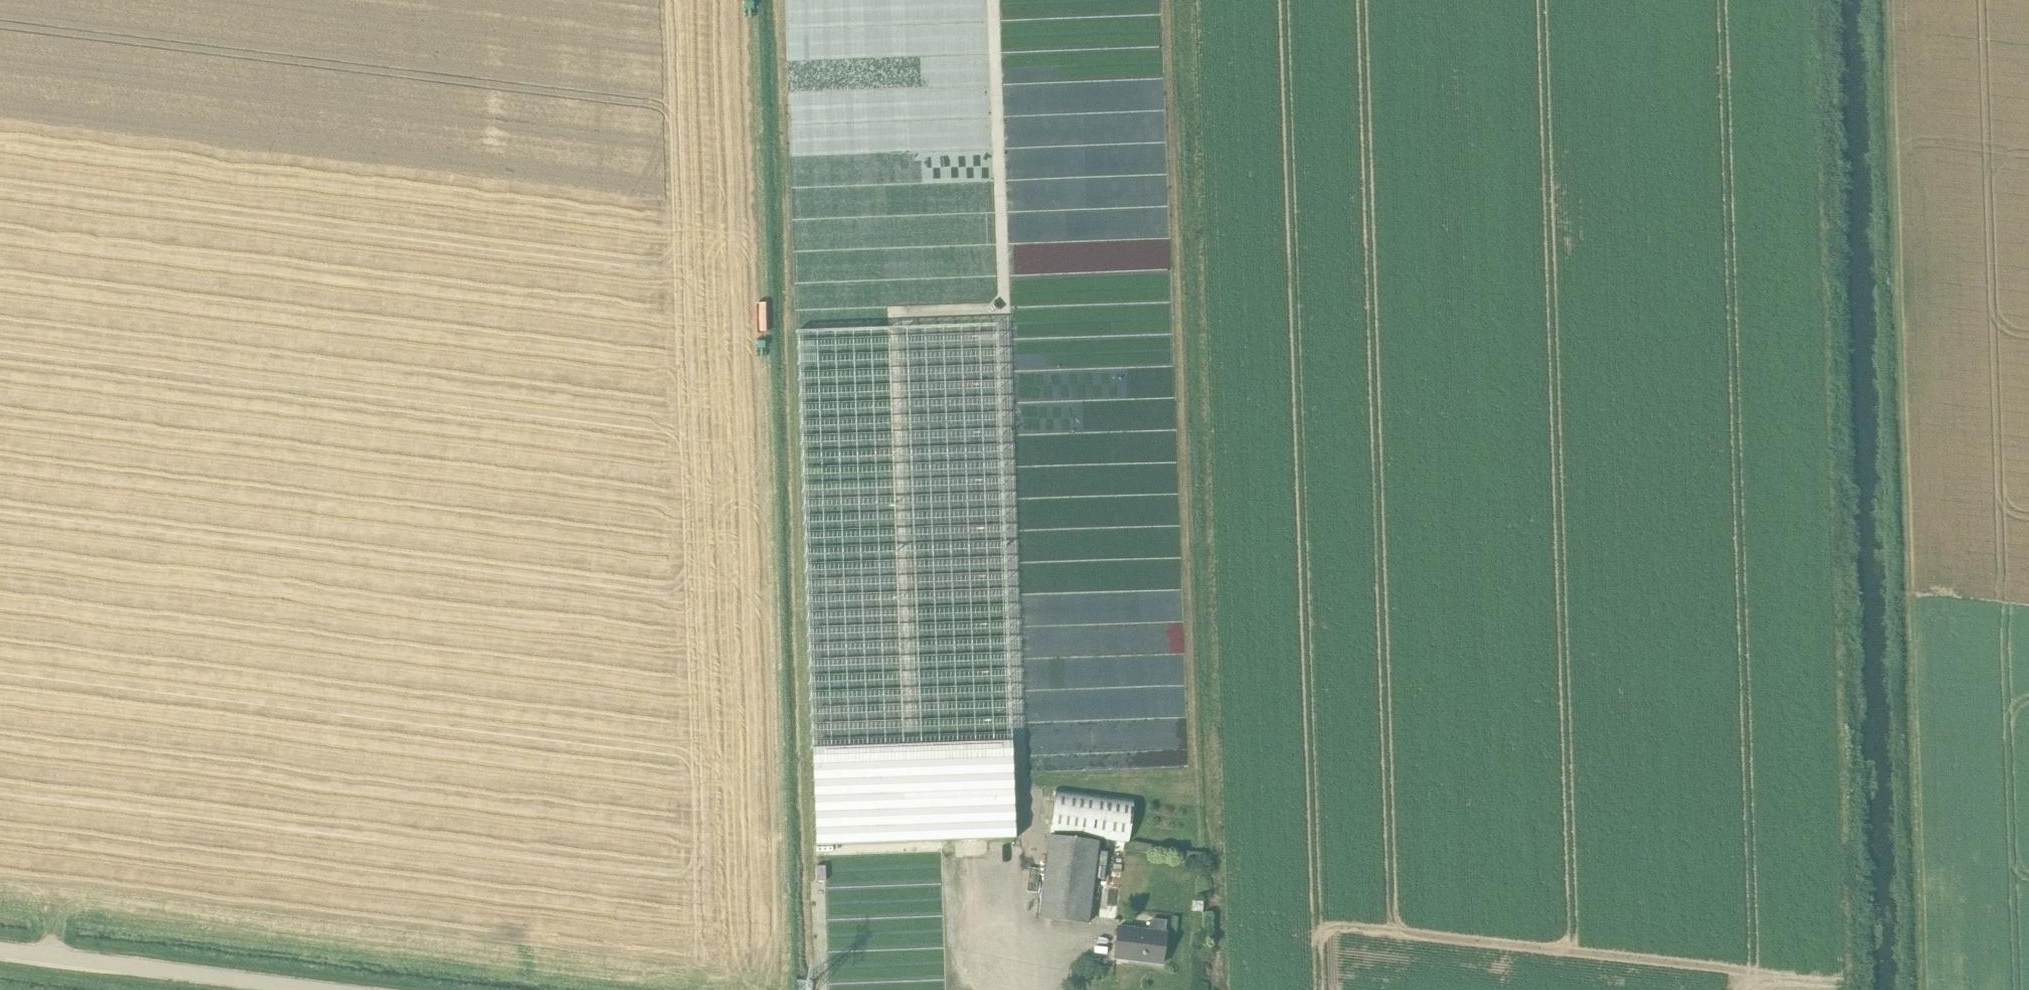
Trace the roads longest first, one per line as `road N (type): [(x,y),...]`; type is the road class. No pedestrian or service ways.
road 1 (unclassified): [(321,989),(0,950)]

